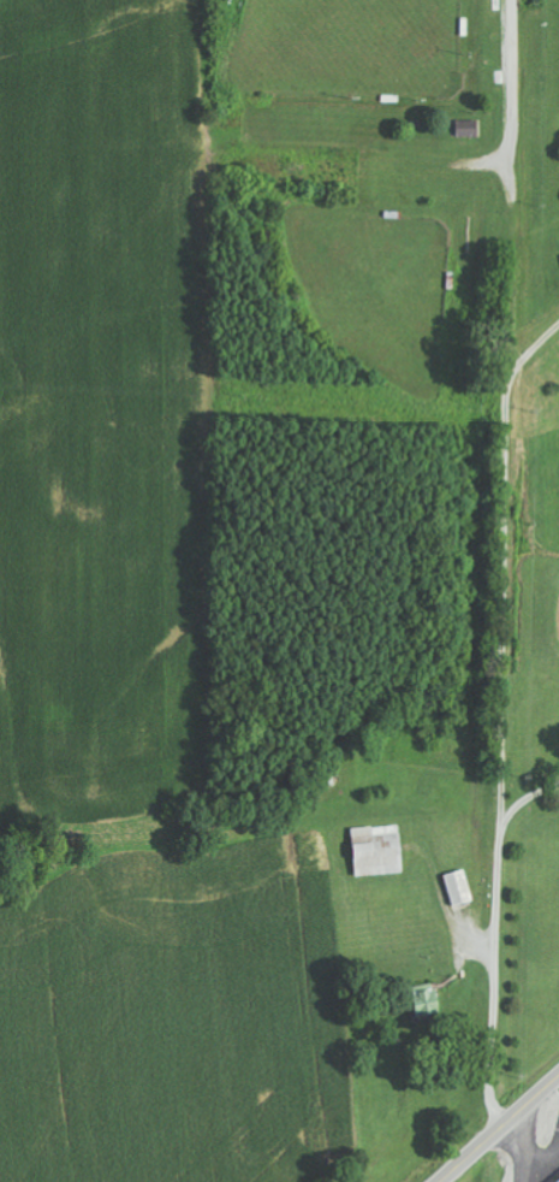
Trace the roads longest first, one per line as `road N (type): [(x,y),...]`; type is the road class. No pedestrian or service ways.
road 1 (secondary): [(443,1181),(558,1078)]

